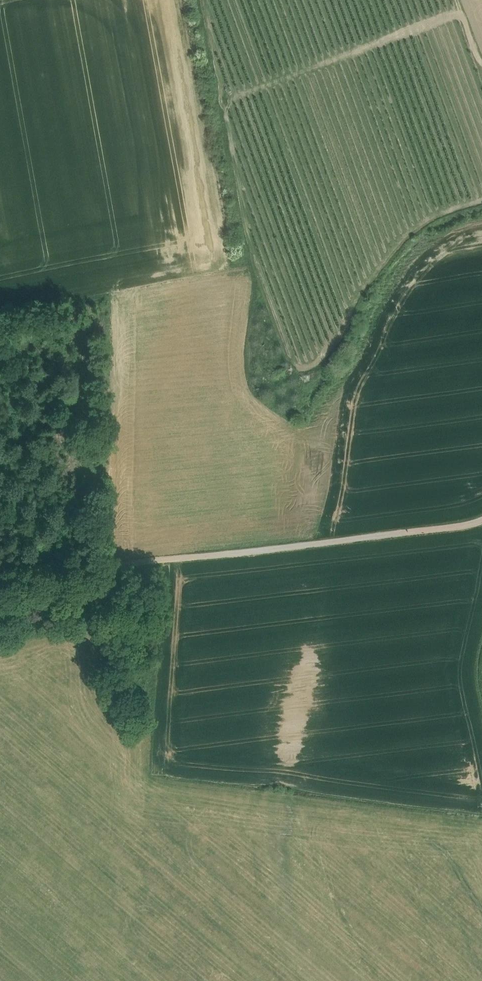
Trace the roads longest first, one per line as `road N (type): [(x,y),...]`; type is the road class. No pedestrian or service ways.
road 1 (track): [(0,588),(109,567),(481,522)]
road 2 (track): [(481,56),(469,16),(452,15),(224,106),(206,0)]

